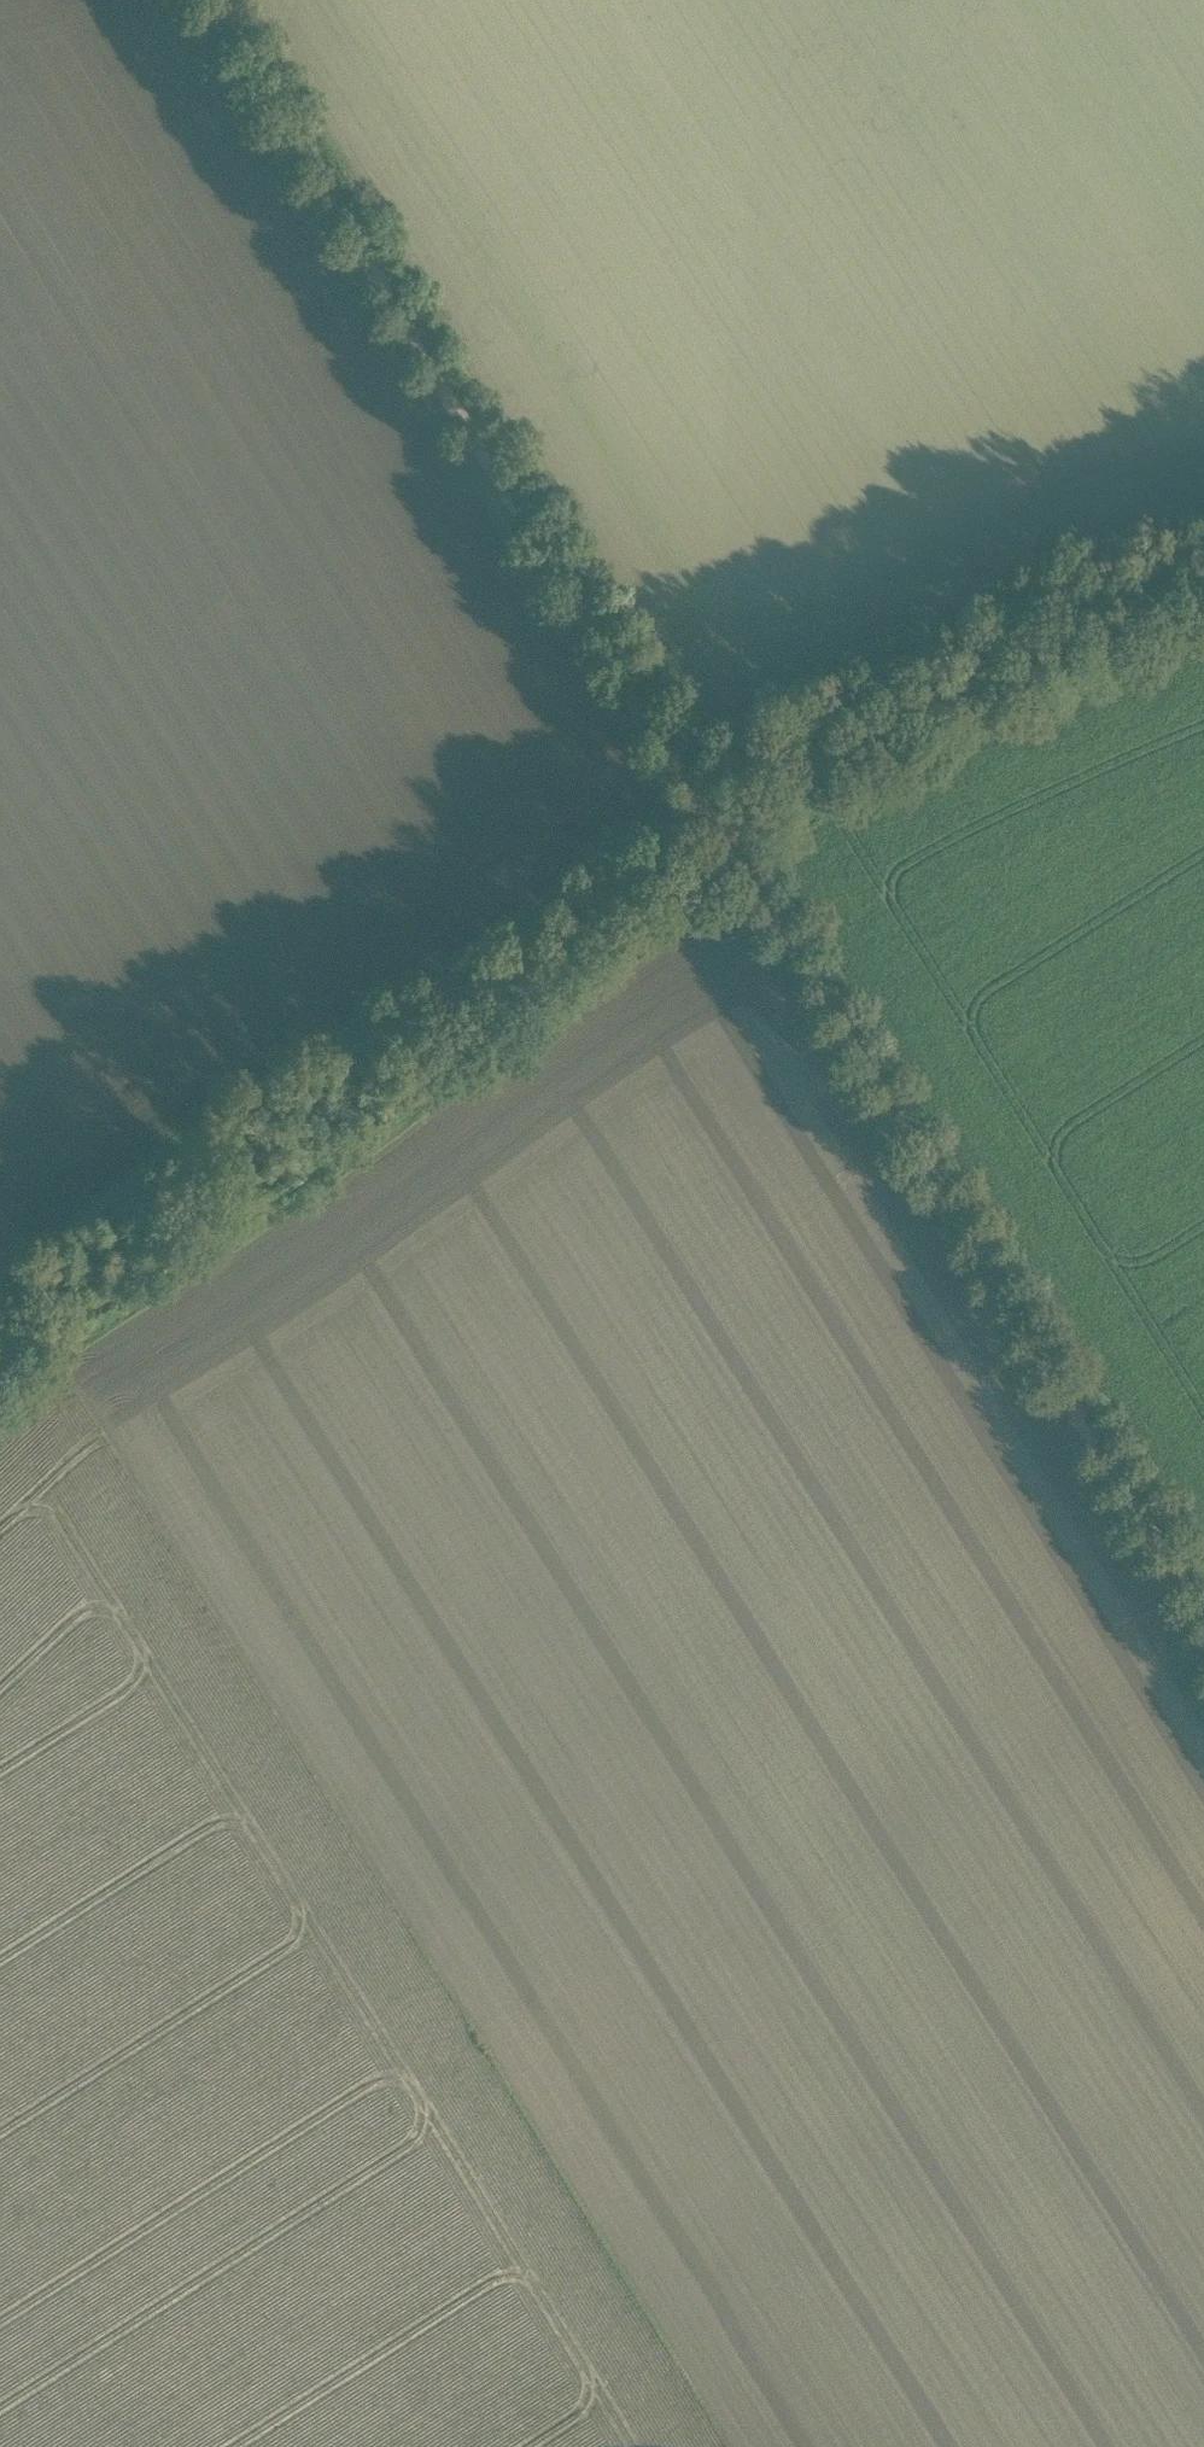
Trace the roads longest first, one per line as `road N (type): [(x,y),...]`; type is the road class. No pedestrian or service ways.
road 1 (track): [(222,0),(295,136),(619,650),(736,863)]
road 2 (track): [(736,863),(1203,1590)]

